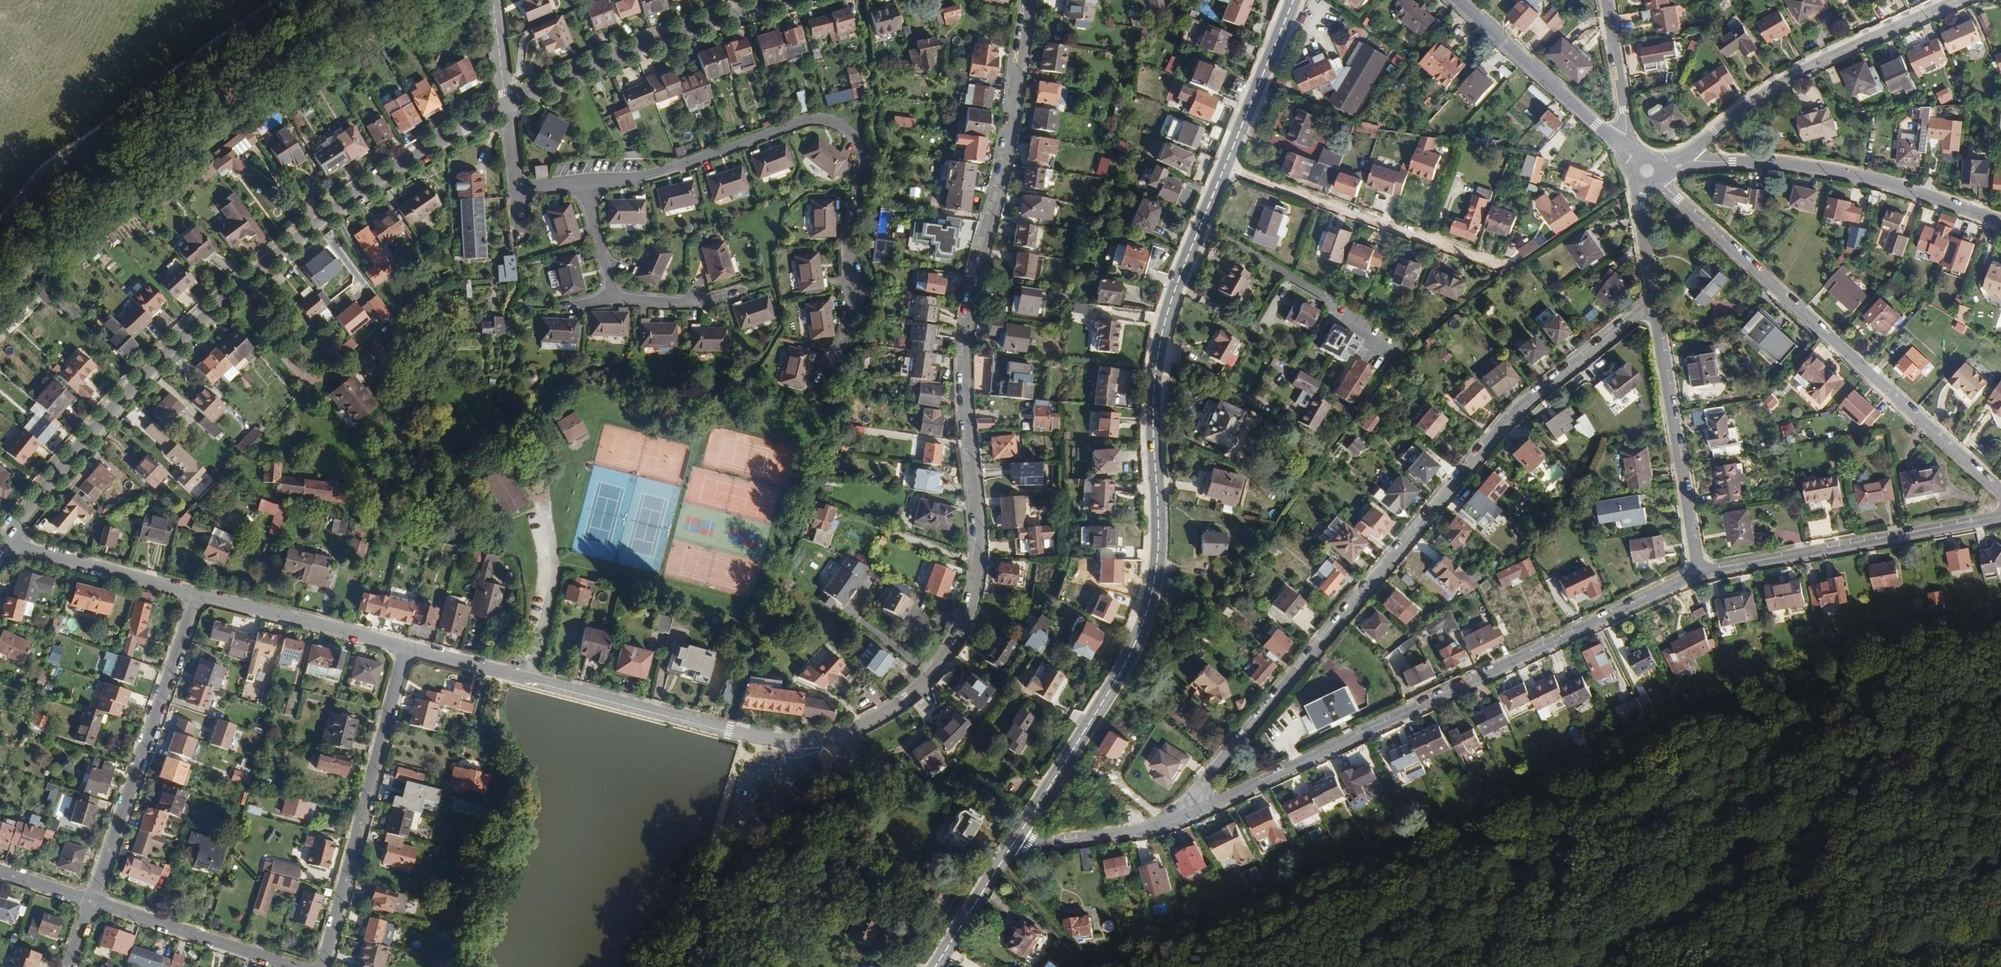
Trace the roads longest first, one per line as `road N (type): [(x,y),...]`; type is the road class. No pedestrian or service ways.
road 1 (residential): [(412,651),(789,742),(863,726),(941,668),(978,587),(967,332),(1012,126),(1028,0)]
road 2 (secondary): [(1224,166),(1157,352),(1158,525),(1147,613),(1131,655),(1010,846)]
road 3 (residential): [(1654,304),(1504,420),(1166,826)]
road 4 (residential): [(508,103),(386,175),(238,289),(136,386),(4,541)]
road 5 (residential): [(1698,574),(1166,826)]
road 6 (residential): [(585,187),(643,178),(799,123),(819,120),(850,132),(864,173),(849,253),(853,309),(822,375)]
road 7 (residential): [(1658,182),(2000,491)]
road 8 (unclassified): [(0,228),(104,132),(289,0)]
road 9 (residential): [(1678,158),(1841,174),(2000,223)]
road 10 (residential): [(412,651),(323,966)]
road 11 (residential): [(197,594),(93,902)]
road 12 (residential): [(1957,0),(1815,61),(1678,158)]
road 13 (residential): [(2000,519),(1698,574)]
road 14 (residential): [(1224,166),(1501,268)]
road 15 (residential): [(783,0),(508,103)]
road 16 (residential): [(1654,304),(1698,574)]
road 17 (residential): [(197,594),(412,651)]
road 18 (residential): [(1453,0),(1615,142)]
road 19 (residential): [(291,966),(93,902)]
road 20 (residential): [(4,541),(197,594)]
road 21 (secondary): [(1292,0),(1224,166)]
road 22 (residential): [(1166,826),(1010,846)]
road 23 (residential): [(1608,0),(1626,119),(1615,142)]
road 24 (secondary): [(1010,846),(934,966)]
road 25 (residential): [(612,301),(691,302),(740,291)]
road 26 (residential): [(1638,184),(1654,304)]

